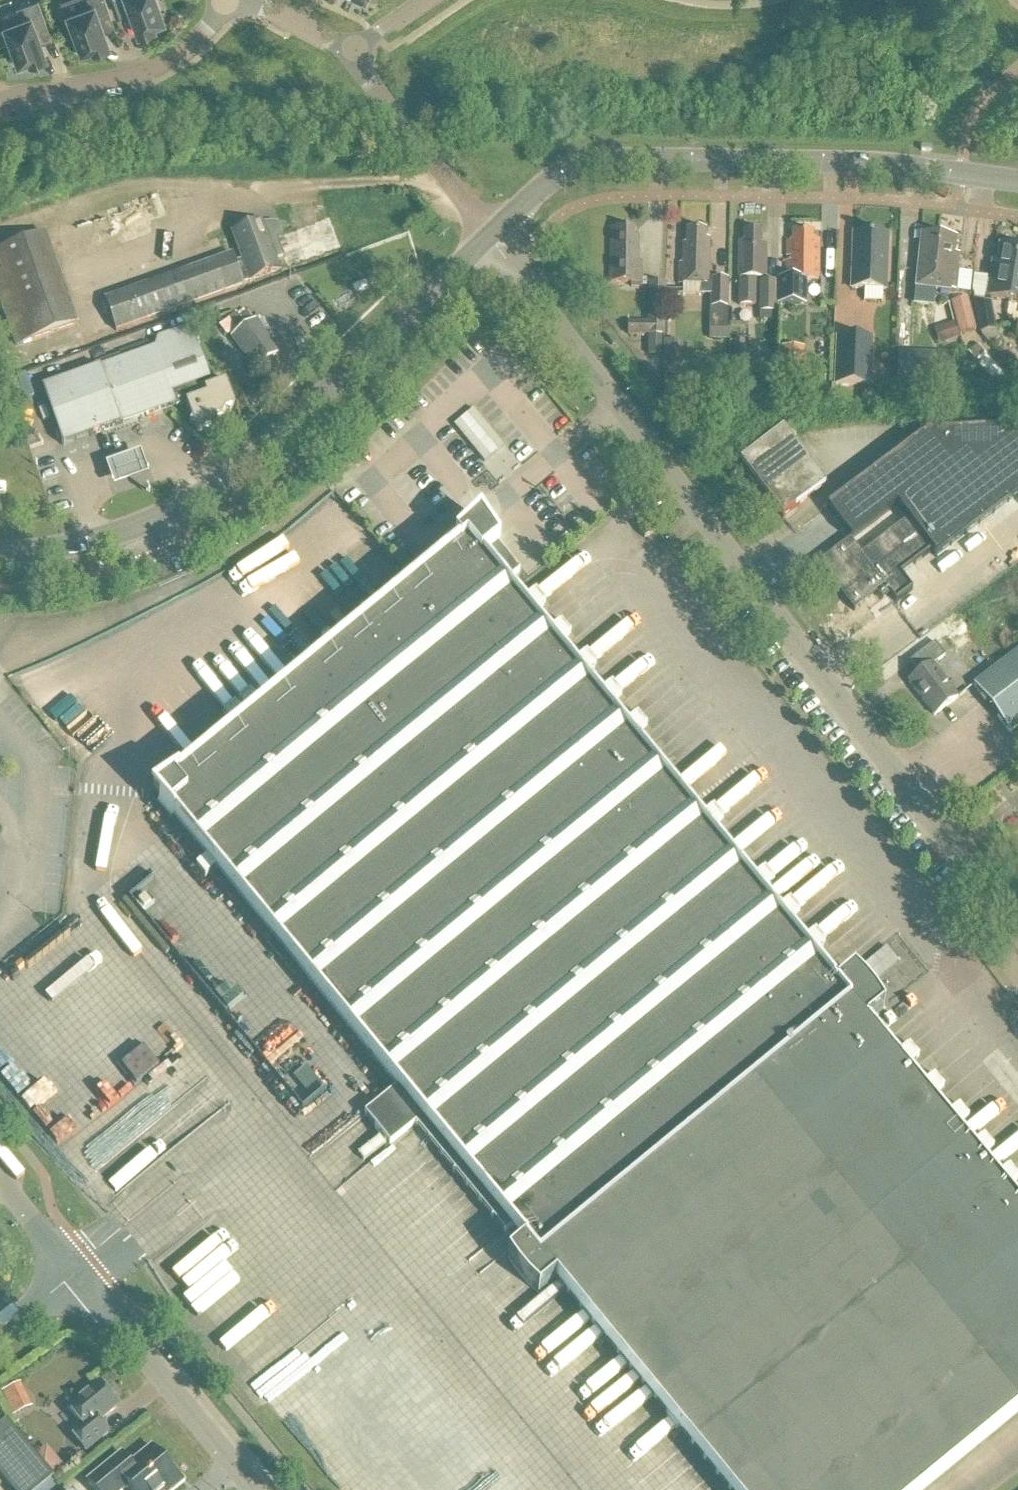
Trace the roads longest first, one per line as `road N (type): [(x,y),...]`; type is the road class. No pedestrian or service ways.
road 1 (residential): [(1017,935),(491,233)]
road 2 (tertiary): [(491,233),(221,487),(138,530),(77,549),(0,557)]
road 3 (tertiary): [(491,233),(563,177),(604,163),(828,164),(1017,183)]
road 4 (residential): [(249,1489),(74,1280)]
road 5 (residential): [(0,99),(161,66),(197,37),(224,0)]
road 6 (residential): [(355,52),(404,131),(491,233)]

